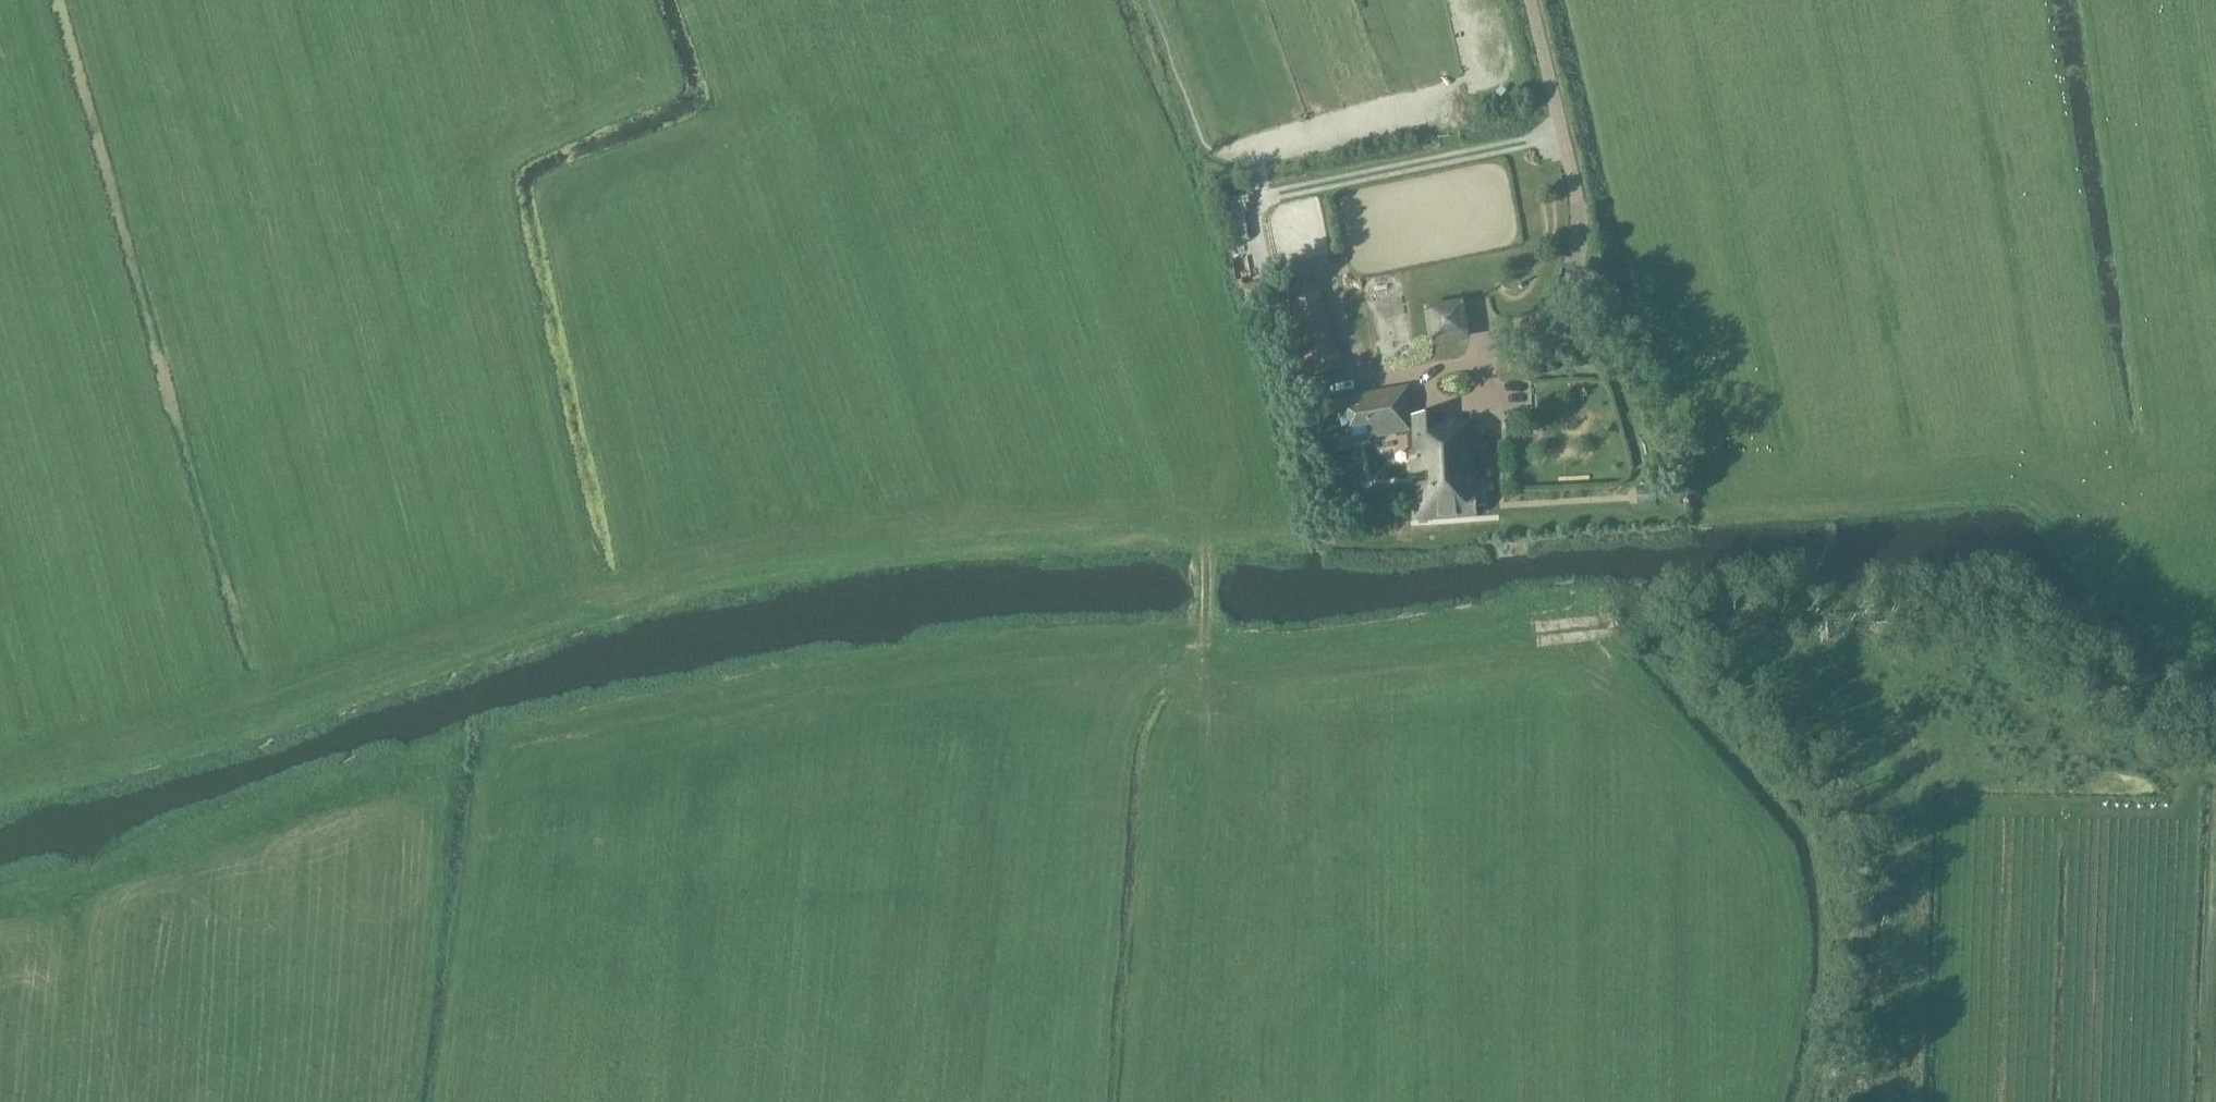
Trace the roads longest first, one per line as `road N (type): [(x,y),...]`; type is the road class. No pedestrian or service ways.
road 1 (track): [(1338,1101),(1215,736),(1204,637),(1217,358),(1094,0)]
road 2 (track): [(1527,0),(1558,130),(1258,198)]
road 3 (track): [(1558,130),(1583,239),(1557,325)]

